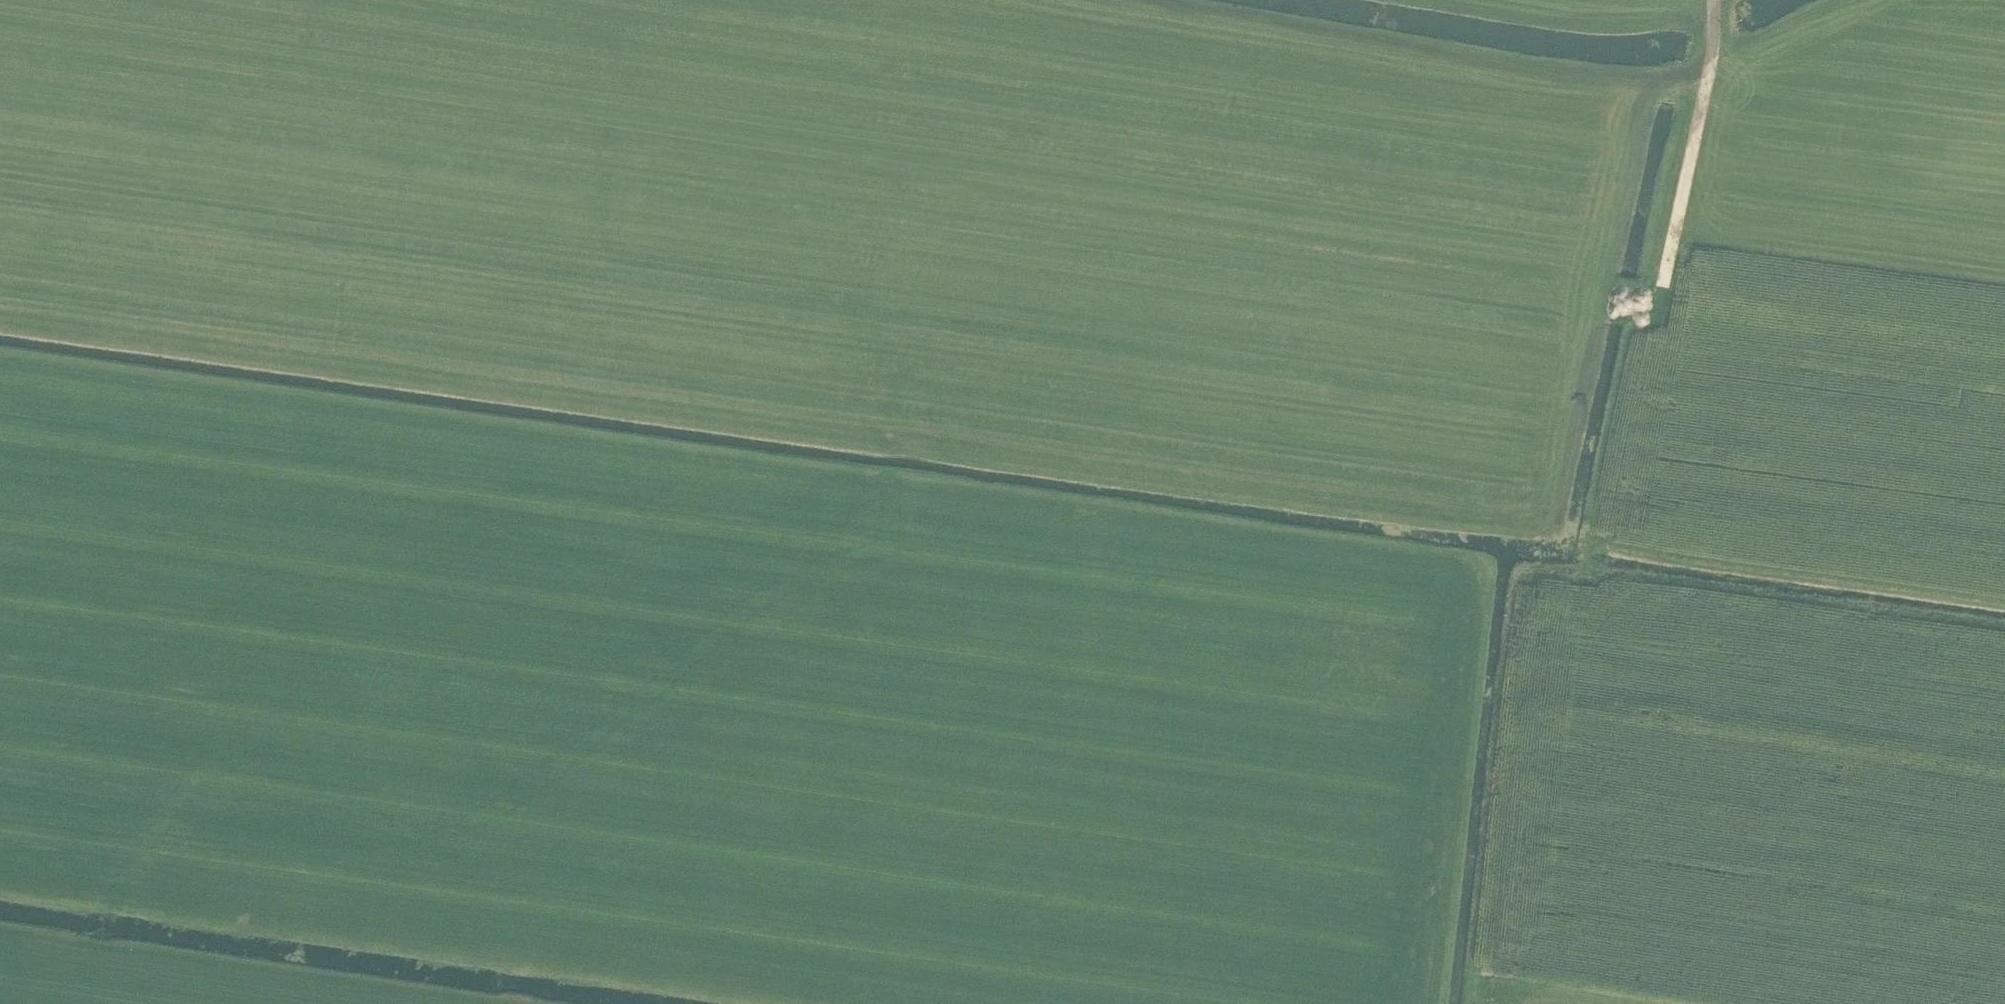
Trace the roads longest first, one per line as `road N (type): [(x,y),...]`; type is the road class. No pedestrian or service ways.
road 1 (track): [(1713,0),(1714,52),(1664,282)]

